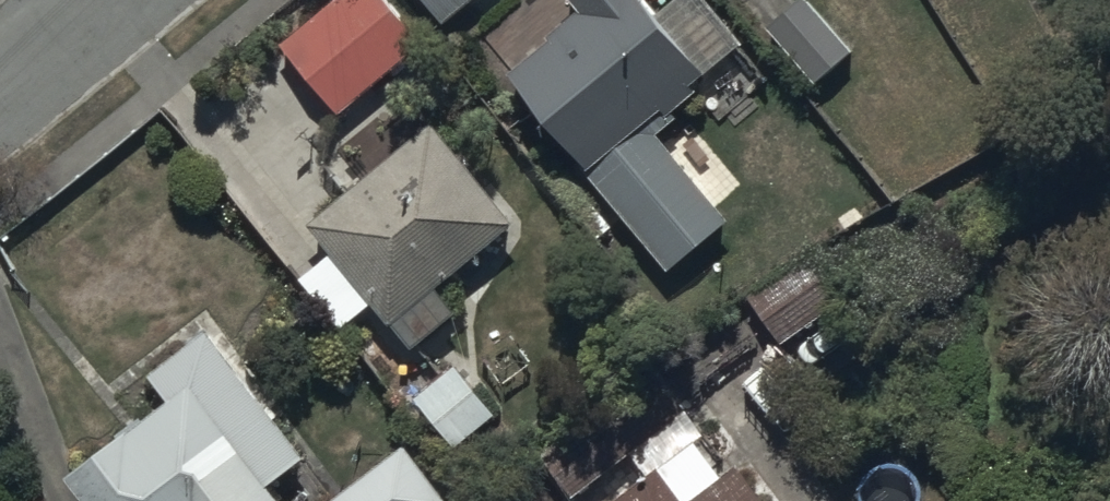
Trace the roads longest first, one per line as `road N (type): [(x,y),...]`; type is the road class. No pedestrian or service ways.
road 1 (residential): [(0,89),(107,0)]

